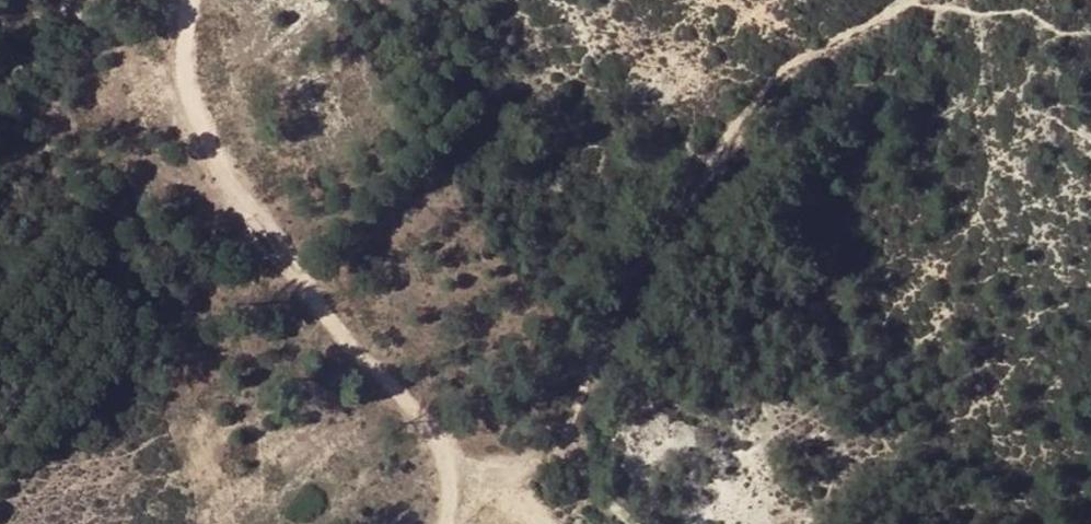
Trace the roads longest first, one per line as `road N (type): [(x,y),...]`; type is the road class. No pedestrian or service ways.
road 1 (track): [(446,463),(570,408),(753,97),(887,0)]
road 2 (track): [(188,0),(206,101),(234,165),(426,416),(446,463)]
road 3 (track): [(640,523),(572,452),(446,463)]

